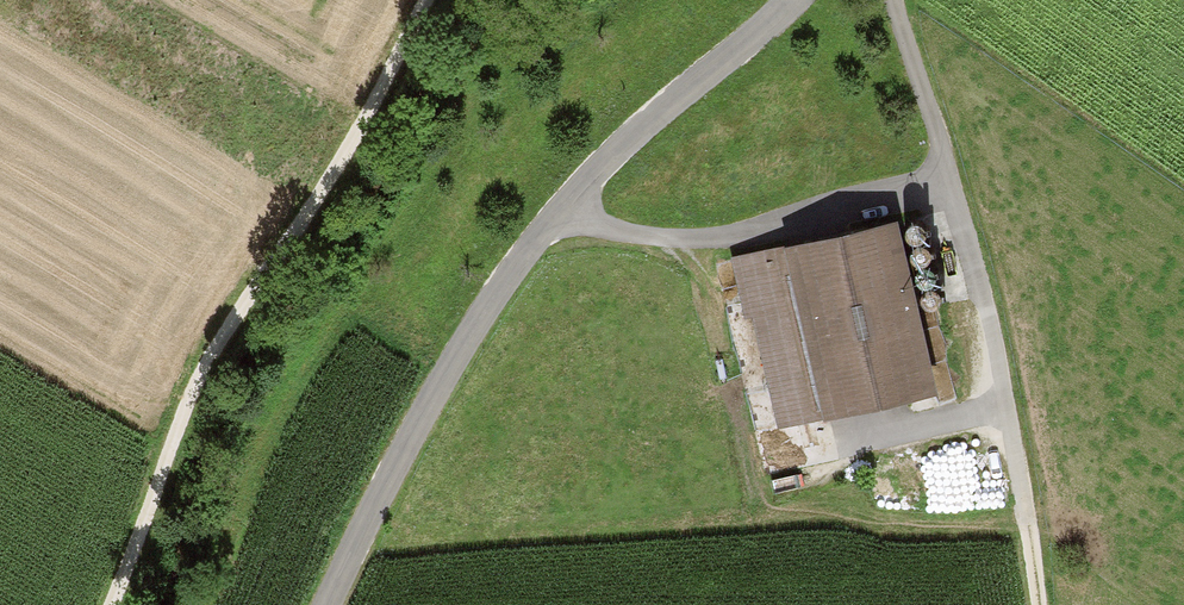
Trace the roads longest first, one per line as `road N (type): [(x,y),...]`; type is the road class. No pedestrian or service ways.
road 1 (unclassified): [(793,0),(645,119),(500,276),(324,604)]
road 2 (track): [(426,0),(306,214),(205,359),(111,604)]
road 3 (track): [(1032,604),(1013,457),(949,175),(895,0)]
road 4 (track): [(949,175),(705,233),(616,235),(549,214)]

